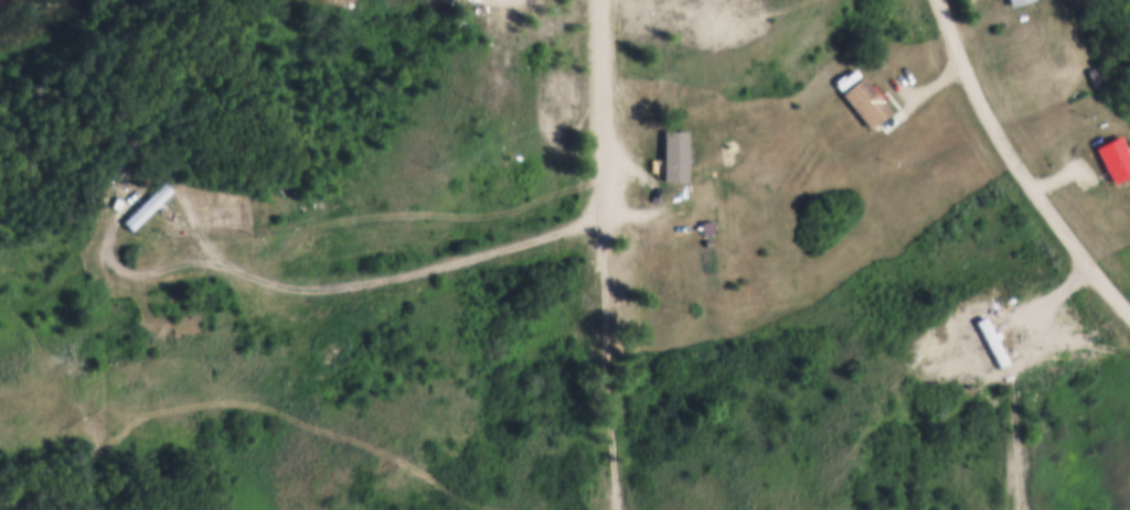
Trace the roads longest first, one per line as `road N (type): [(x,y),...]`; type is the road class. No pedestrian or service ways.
road 1 (track): [(0,302),(84,408),(118,421),(214,405),(278,417),(429,477),(487,509)]
road 2 (residential): [(941,0),(1003,145),(1129,312)]
road 3 (track): [(616,509),(605,210)]
road 4 (track): [(609,36),(665,24),(737,24),(818,0)]

